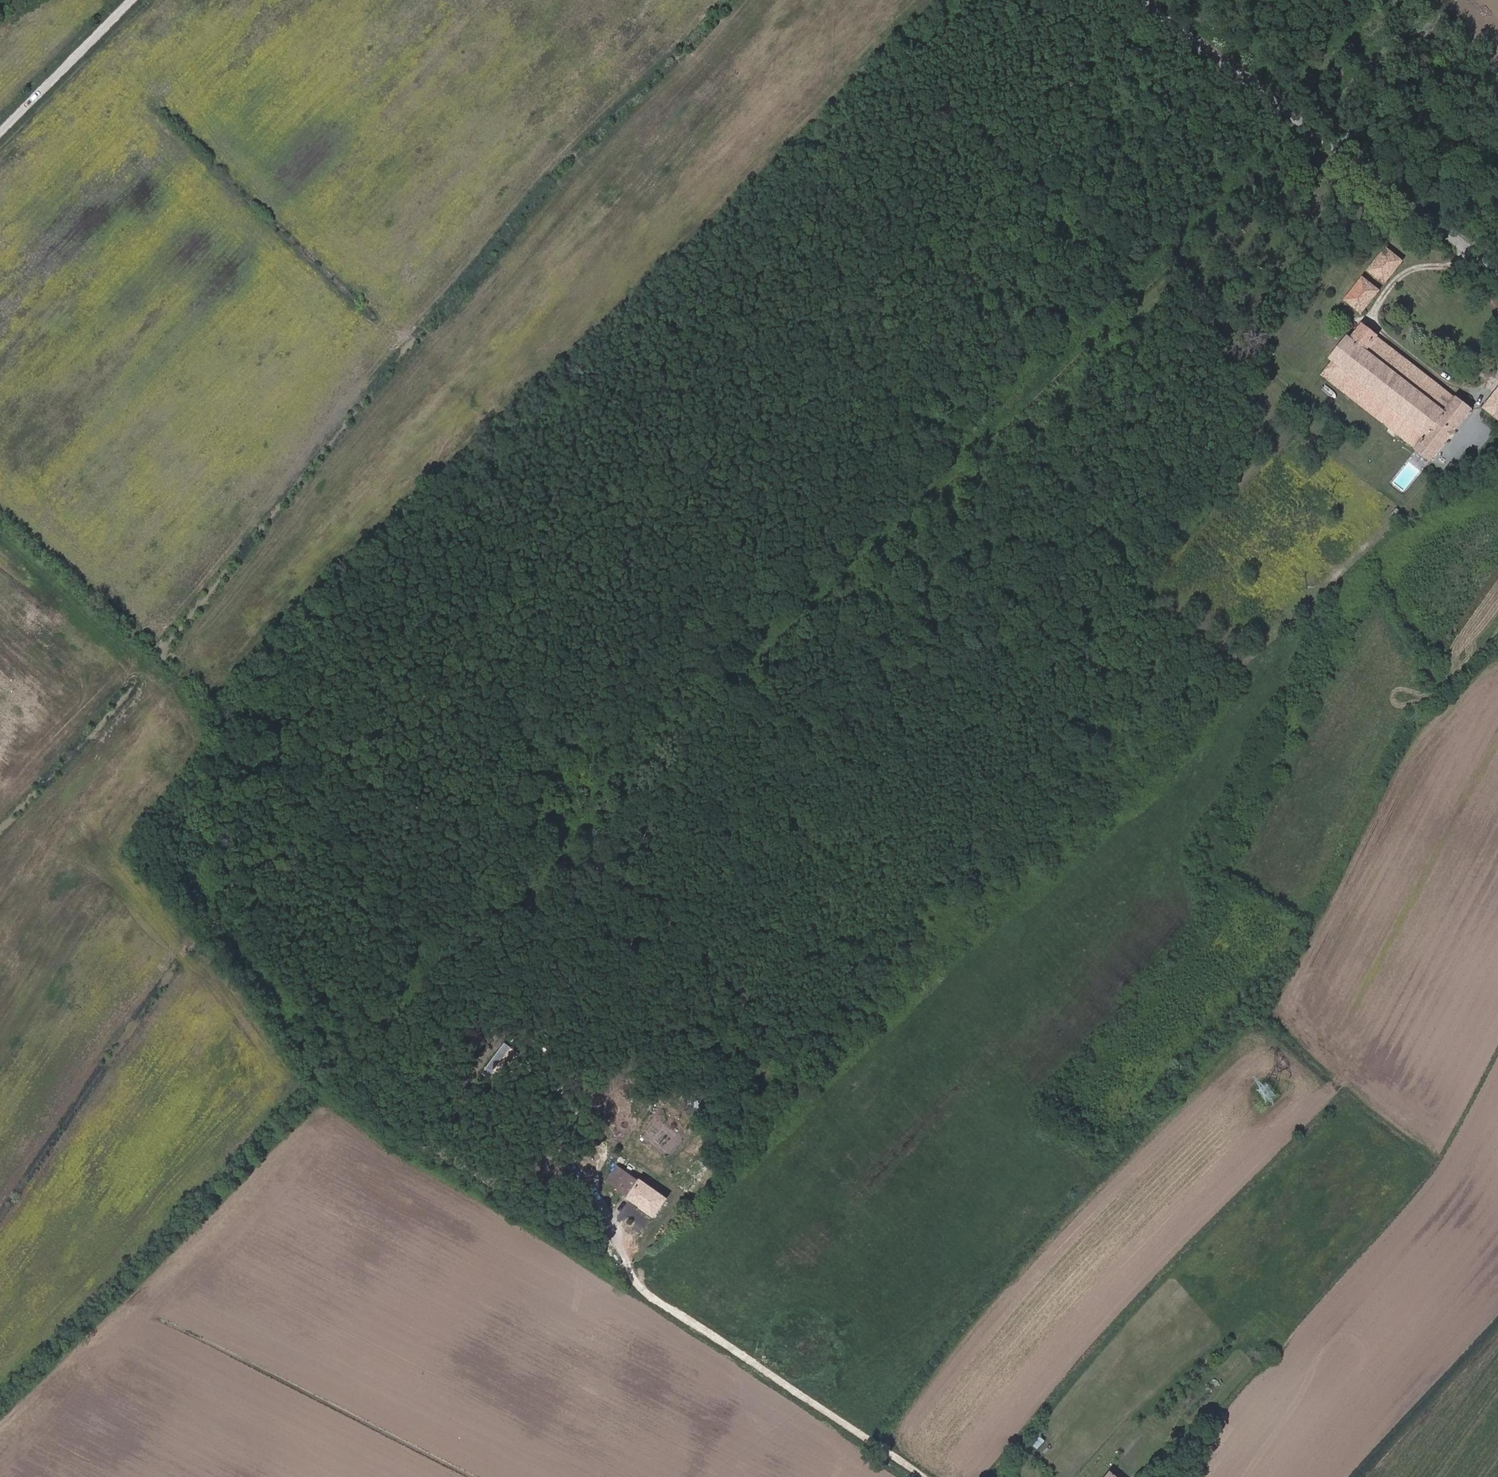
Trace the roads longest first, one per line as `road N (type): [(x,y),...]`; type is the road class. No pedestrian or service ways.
road 1 (residential): [(1497,263),(1154,0)]
road 2 (track): [(0,132),(132,0)]

